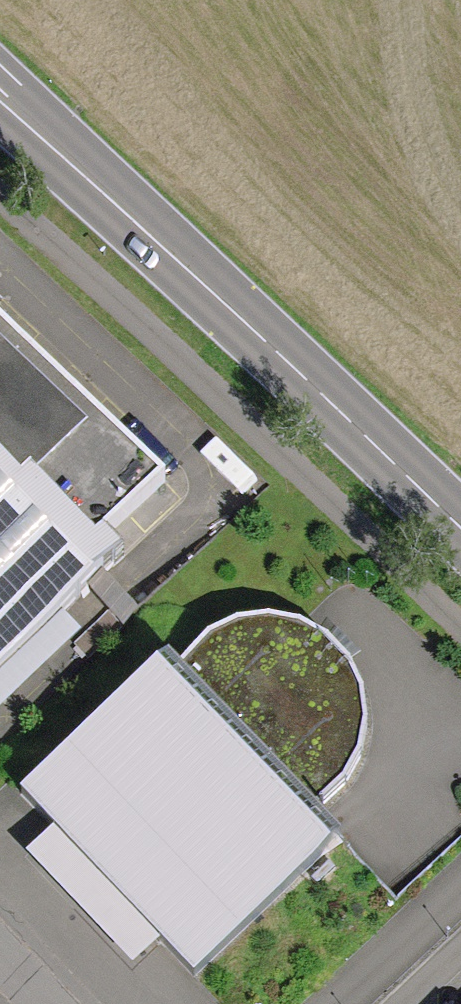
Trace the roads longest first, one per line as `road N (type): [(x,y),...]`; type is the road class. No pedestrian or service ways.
road 1 (secondary): [(0,97),(460,529)]
road 2 (track): [(0,186),(460,606)]

